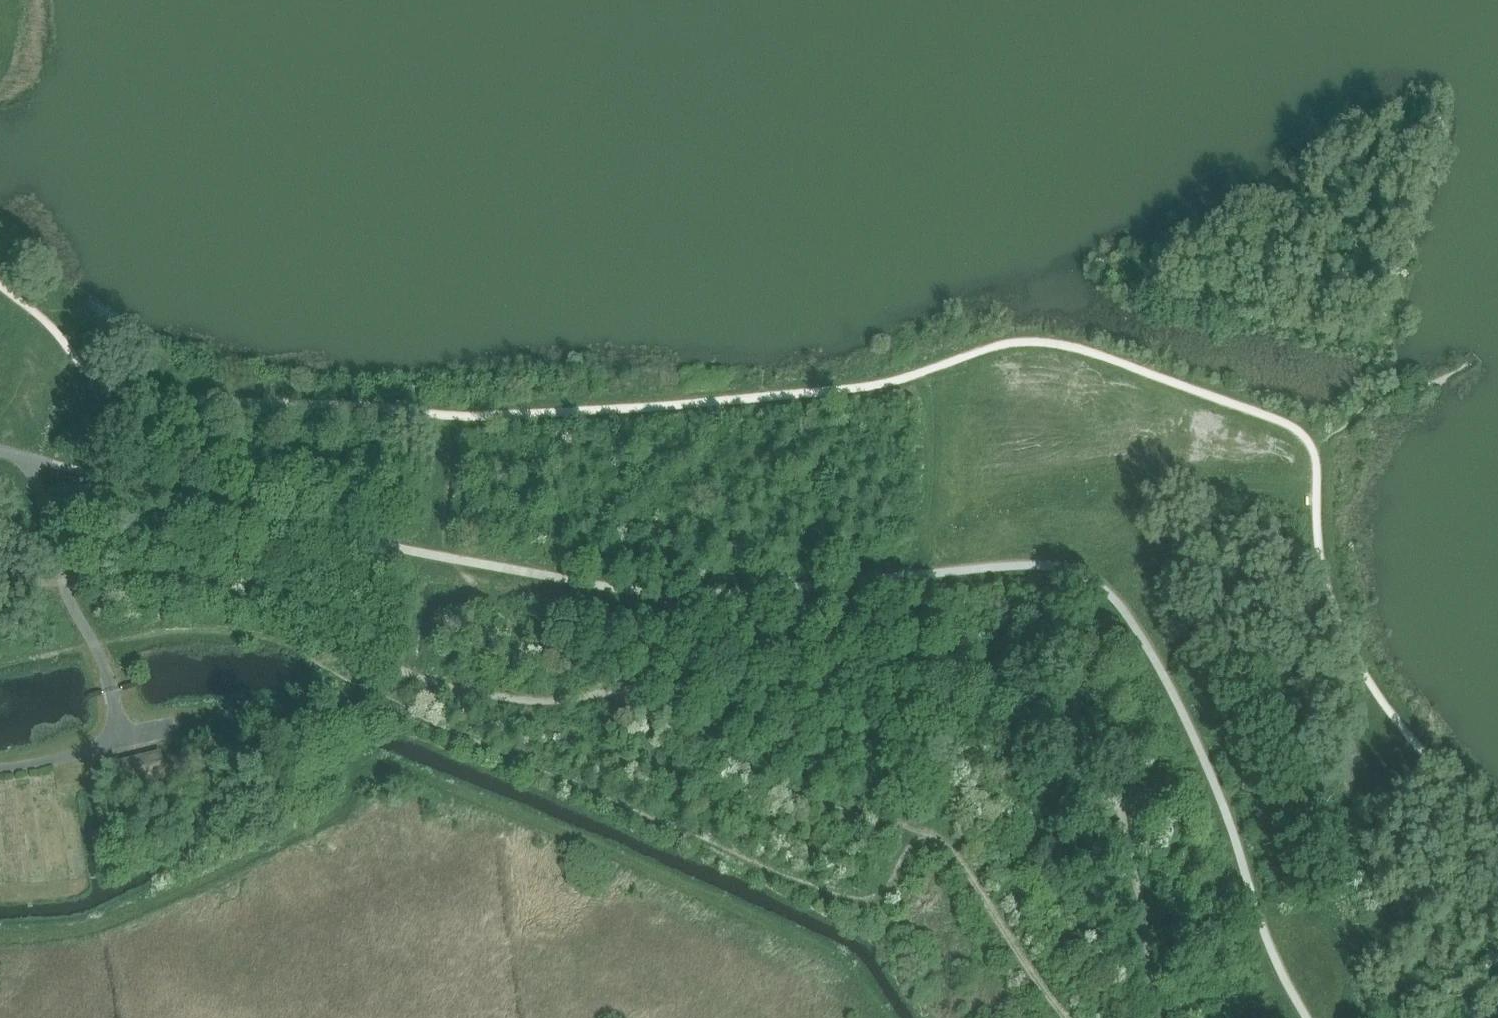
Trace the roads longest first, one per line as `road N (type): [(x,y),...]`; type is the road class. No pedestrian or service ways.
road 1 (track): [(178,725),(271,716),(371,767),(475,799),(800,938),(838,963),(880,1017)]

